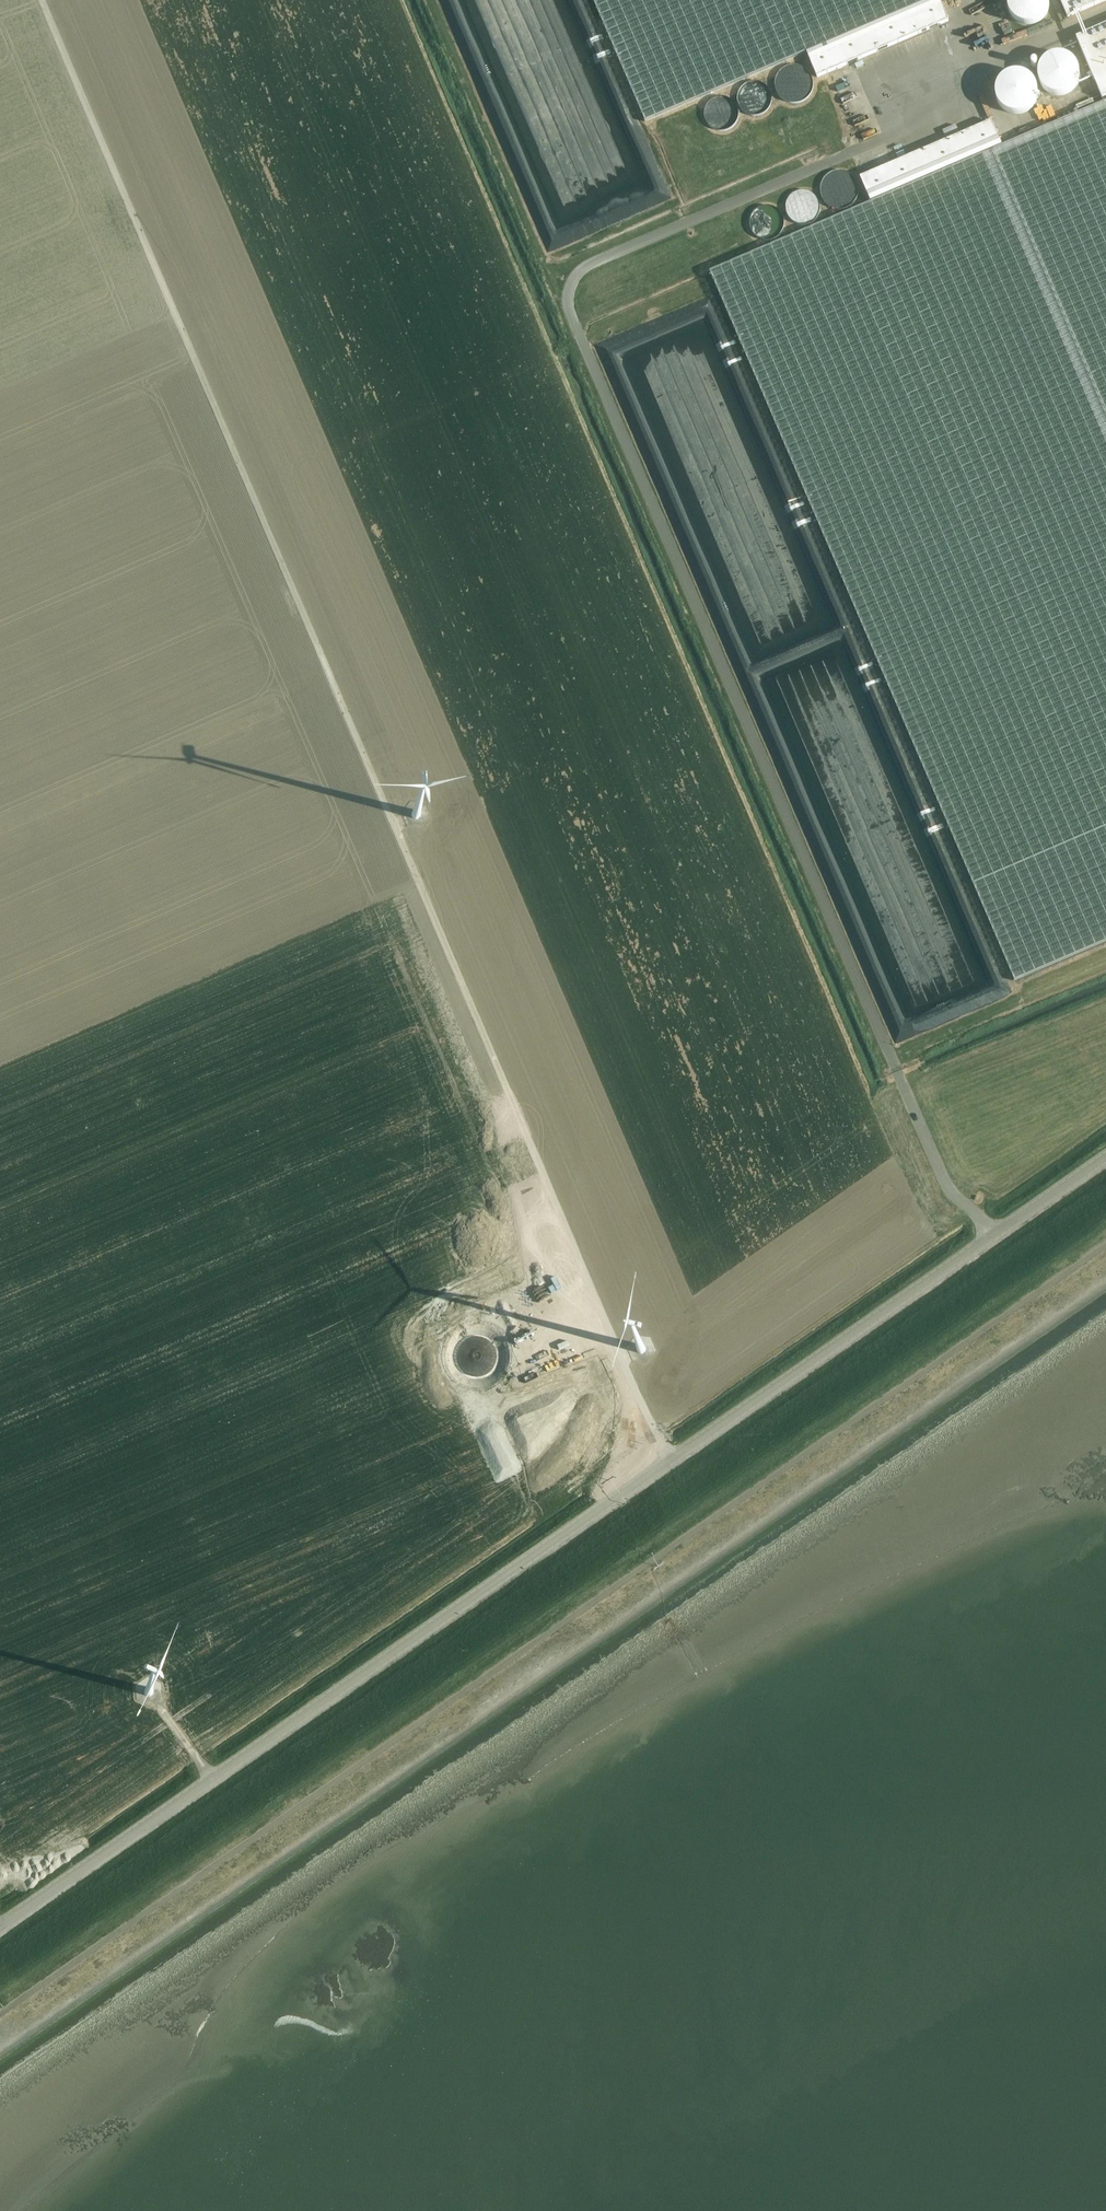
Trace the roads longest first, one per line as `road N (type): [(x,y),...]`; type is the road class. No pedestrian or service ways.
road 1 (unclassified): [(0,1923),(1105,1160)]

